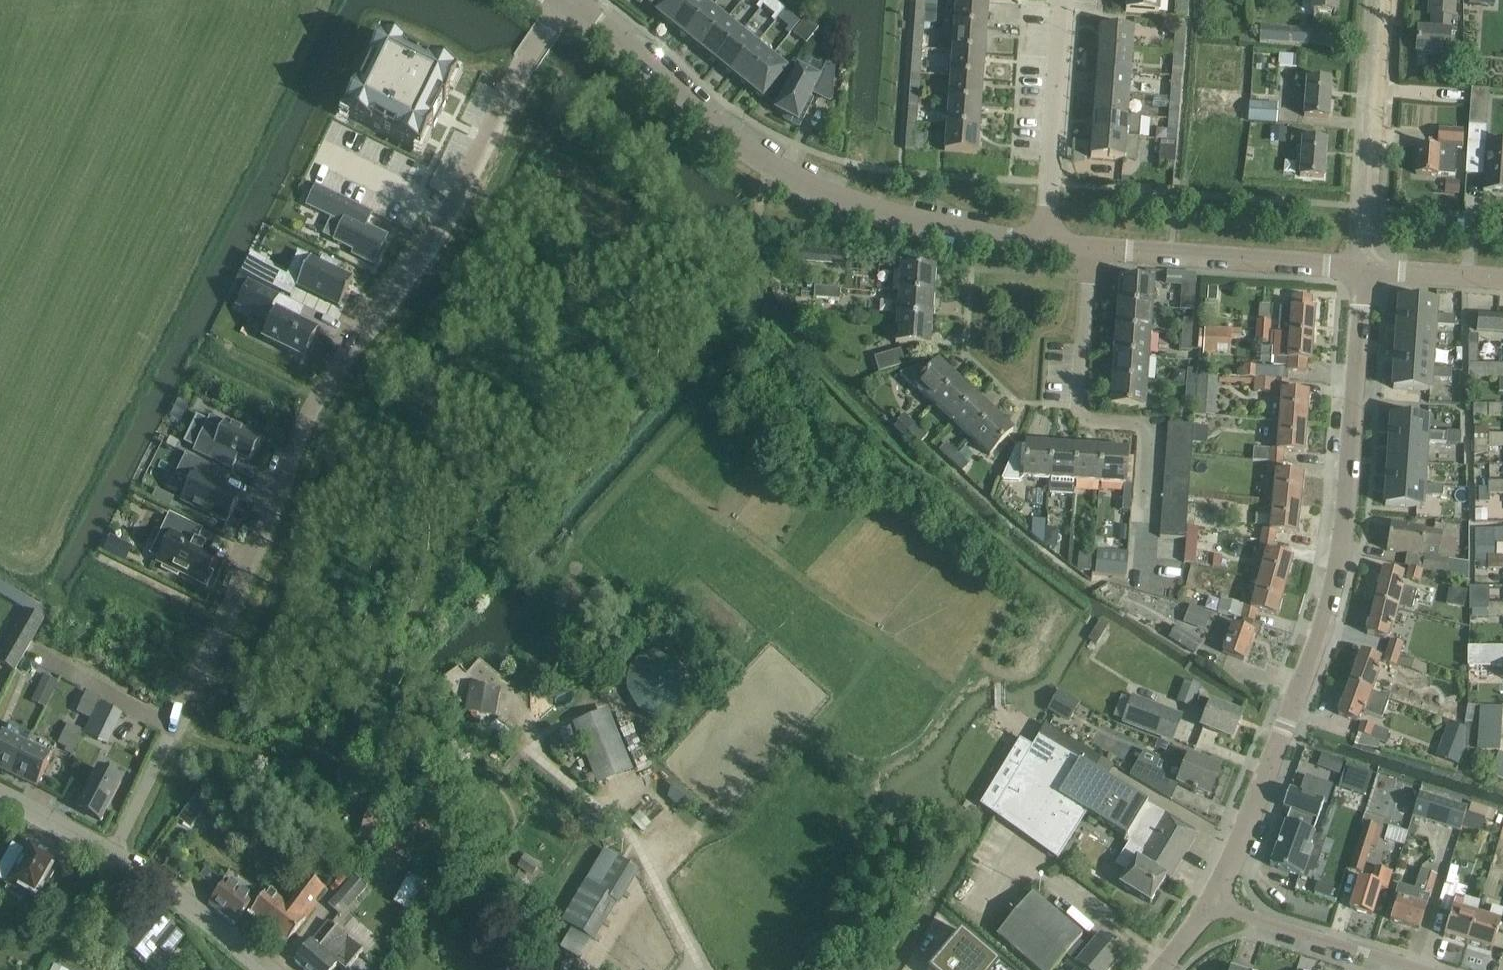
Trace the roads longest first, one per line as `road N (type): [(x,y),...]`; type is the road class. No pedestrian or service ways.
road 1 (residential): [(32,651),(171,725),(226,616),(300,428),(440,231),(525,65),(573,4)]
road 2 (residential): [(1213,920),(1333,589),(1346,523),(1363,268)]
road 3 (residential): [(573,4),(784,173),(910,221),(1047,244)]
road 4 (unclassified): [(1145,569),(1151,427),(1101,423),(1084,407),(1090,248)]
road 5 (tertiary): [(263,969),(126,866),(0,801)]
road 6 (unclassified): [(1363,268),(1090,248)]
road 7 (residential): [(1363,268),(1383,0)]
road 8 (residential): [(1047,244),(1064,0)]
road 9 (residential): [(1419,969),(1296,933),(1213,920)]
road 10 (unclassified): [(1502,278),(1363,268)]

